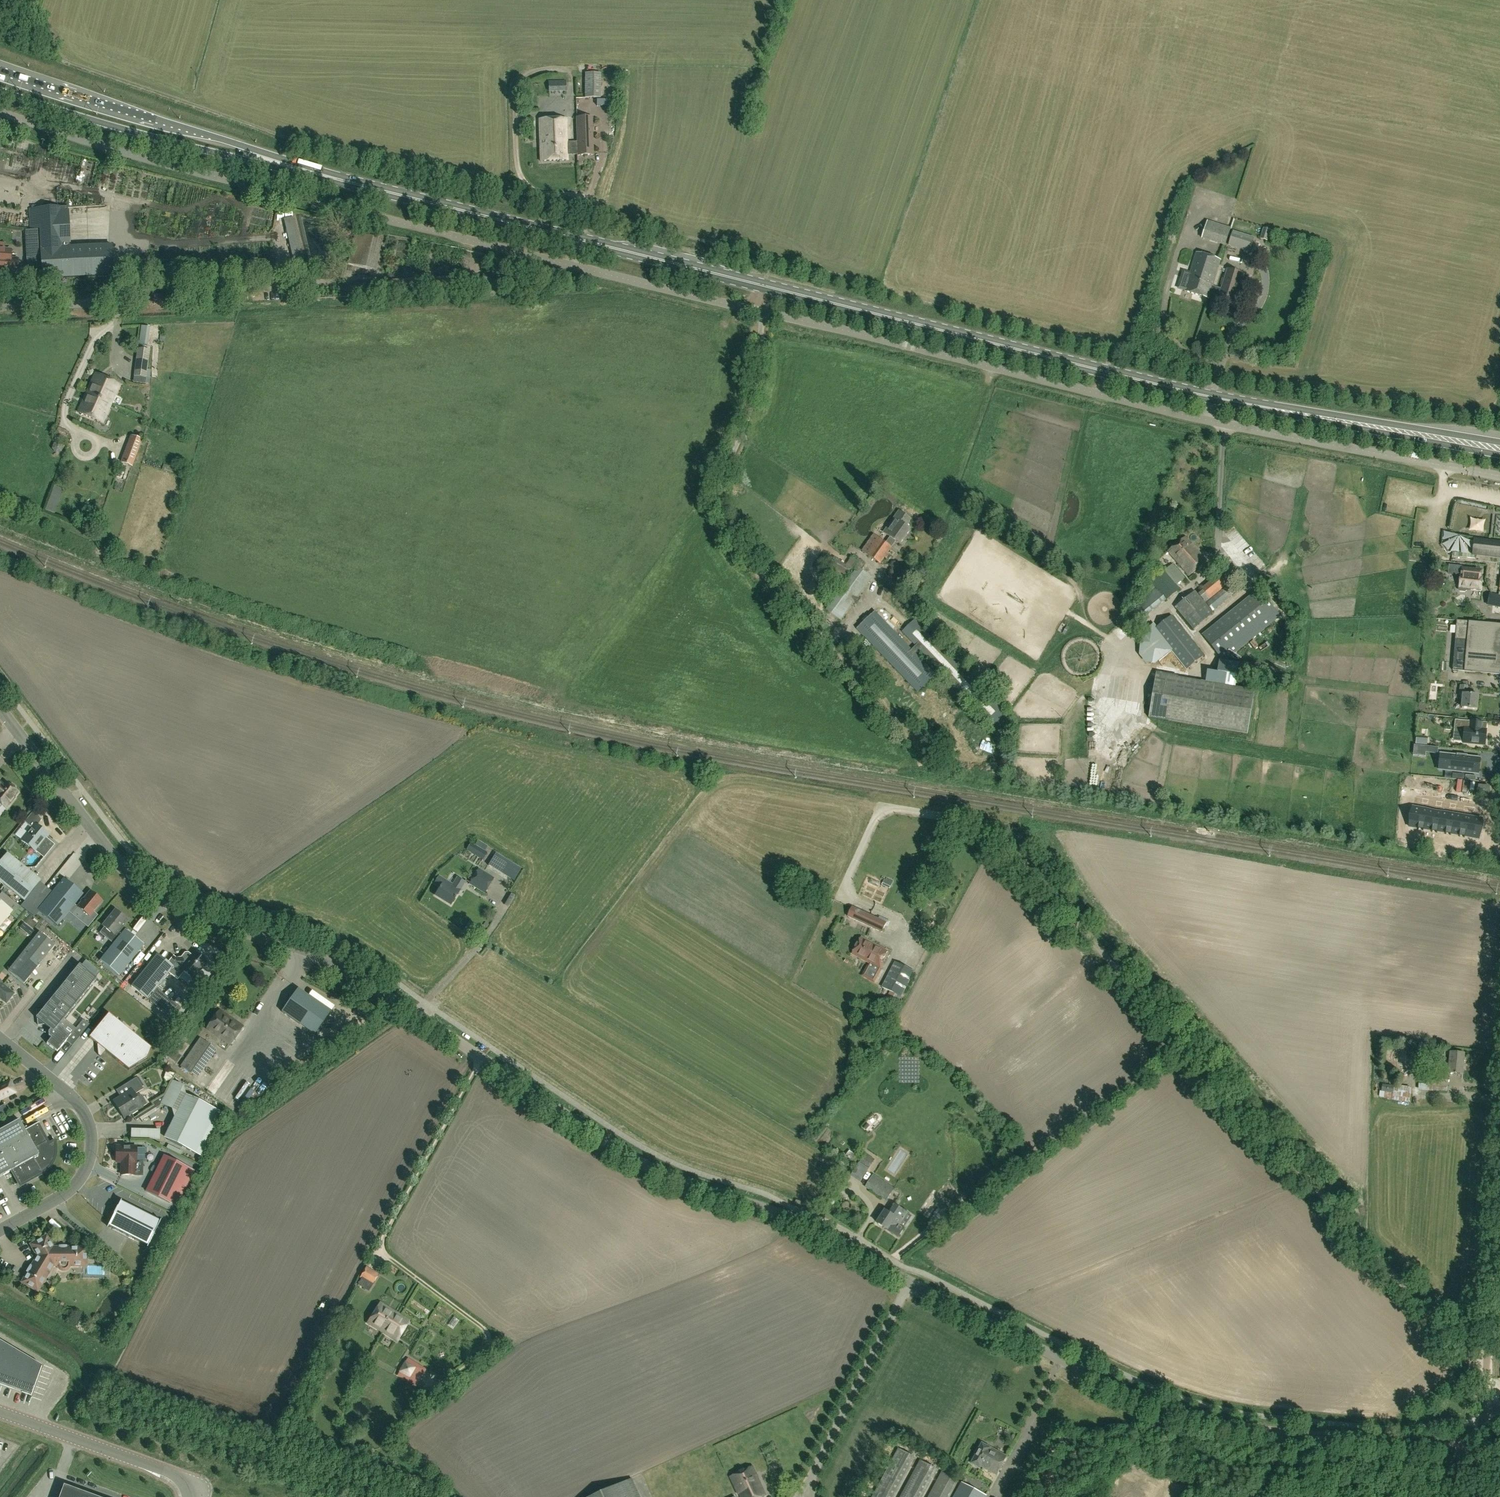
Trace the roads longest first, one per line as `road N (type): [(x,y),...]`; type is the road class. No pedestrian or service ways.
road 1 (tertiary): [(1477,1453),(1251,1429),(1177,1412),(820,1230),(649,1167),(335,962),(161,898),(102,844),(0,711)]
road 2 (primary): [(1499,450),(1212,397),(298,169)]
road 3 (unclassified): [(0,113),(163,163),(761,311)]
road 4 (unclassified): [(1486,1364),(1462,1350),(996,836),(950,817)]
road 5 (unclassified): [(1499,476),(1207,420),(761,311)]
road 6 (primary): [(298,169),(0,69)]
road 7 (primary): [(0,91),(223,157),(298,169)]
road 8 (unclassified): [(0,1230),(72,1188),(92,1138),(78,1103),(0,1039)]
road 9 (tertiary): [(192,1496),(175,1475),(0,1412)]
road 10 (tertiary): [(1486,1364),(1499,1214)]
road 11 (track): [(528,185),(518,167),(517,87),(553,68)]
road 12 (unclassified): [(0,307),(121,300)]

